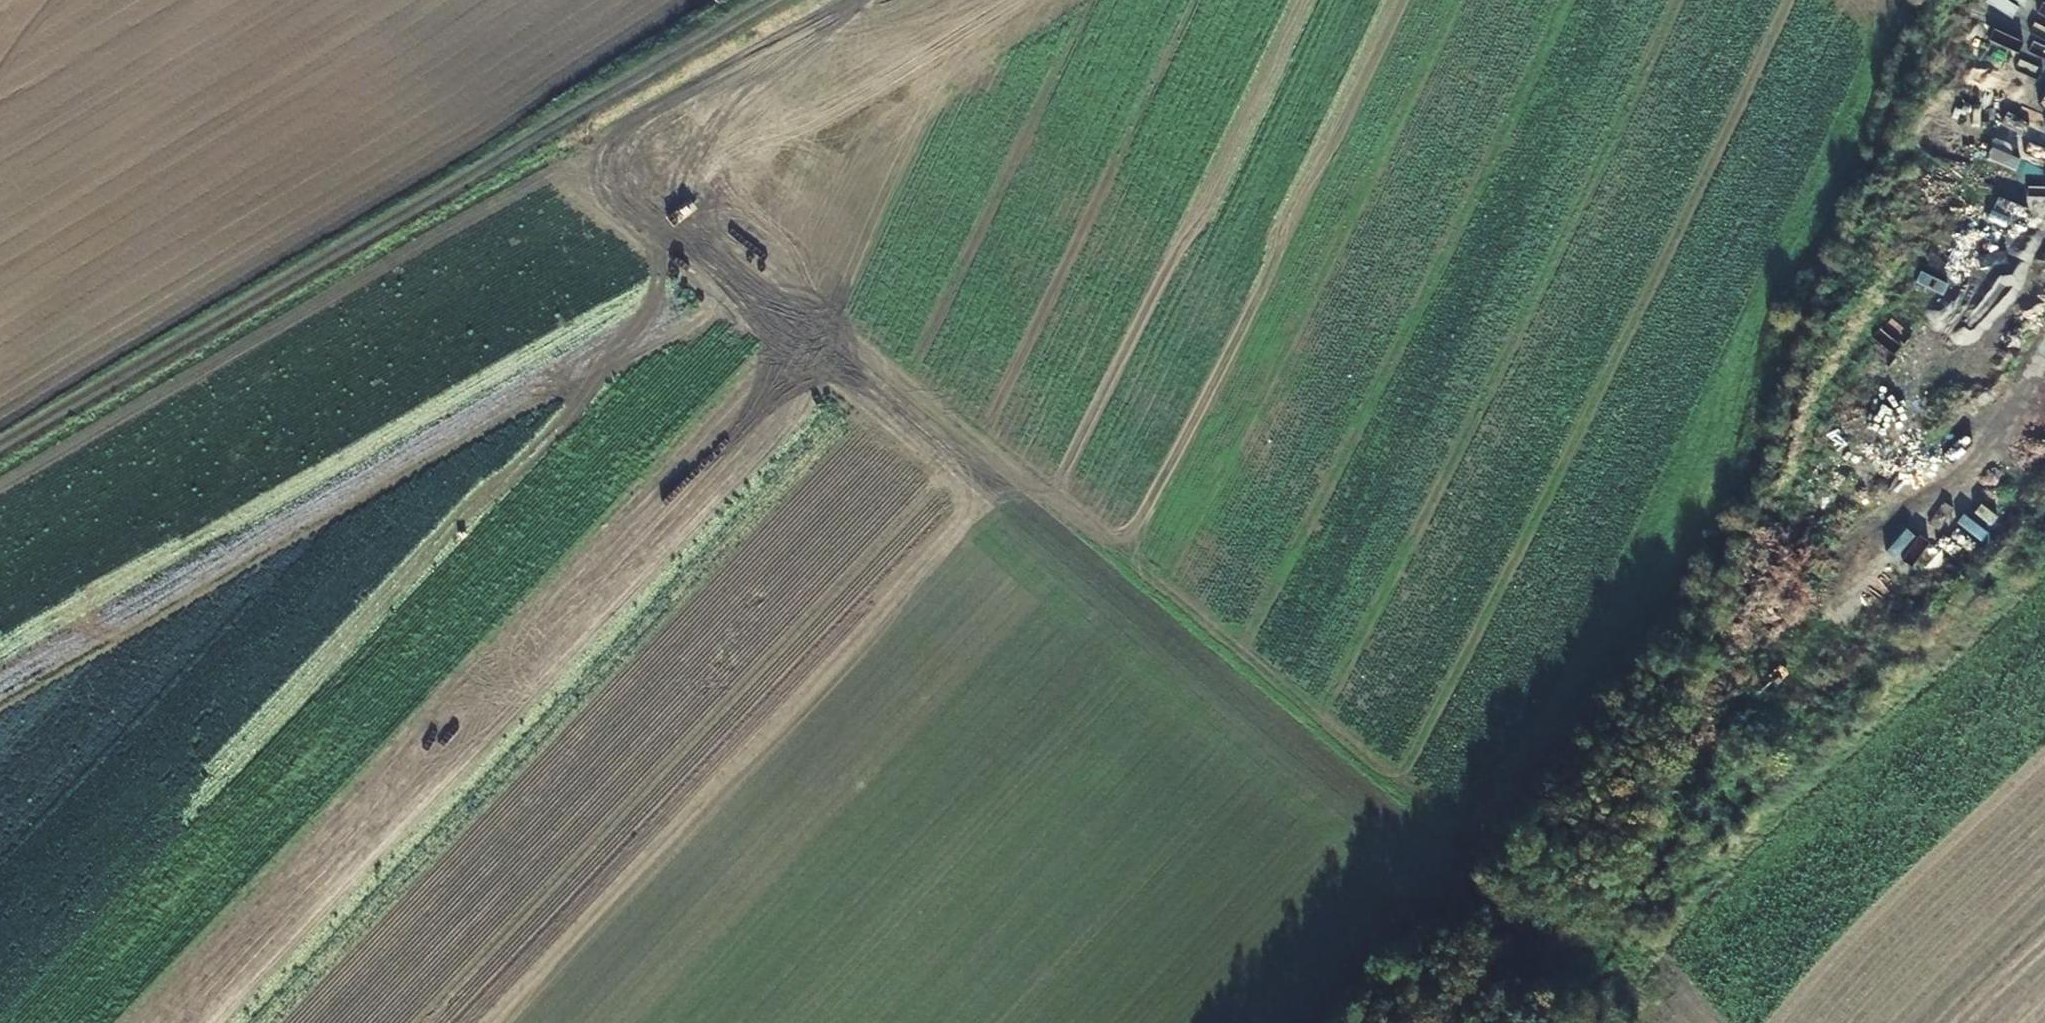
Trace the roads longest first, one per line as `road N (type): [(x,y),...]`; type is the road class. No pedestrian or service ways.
road 1 (track): [(749,0),(0,444)]
road 2 (track): [(1633,1022),(1477,848)]

